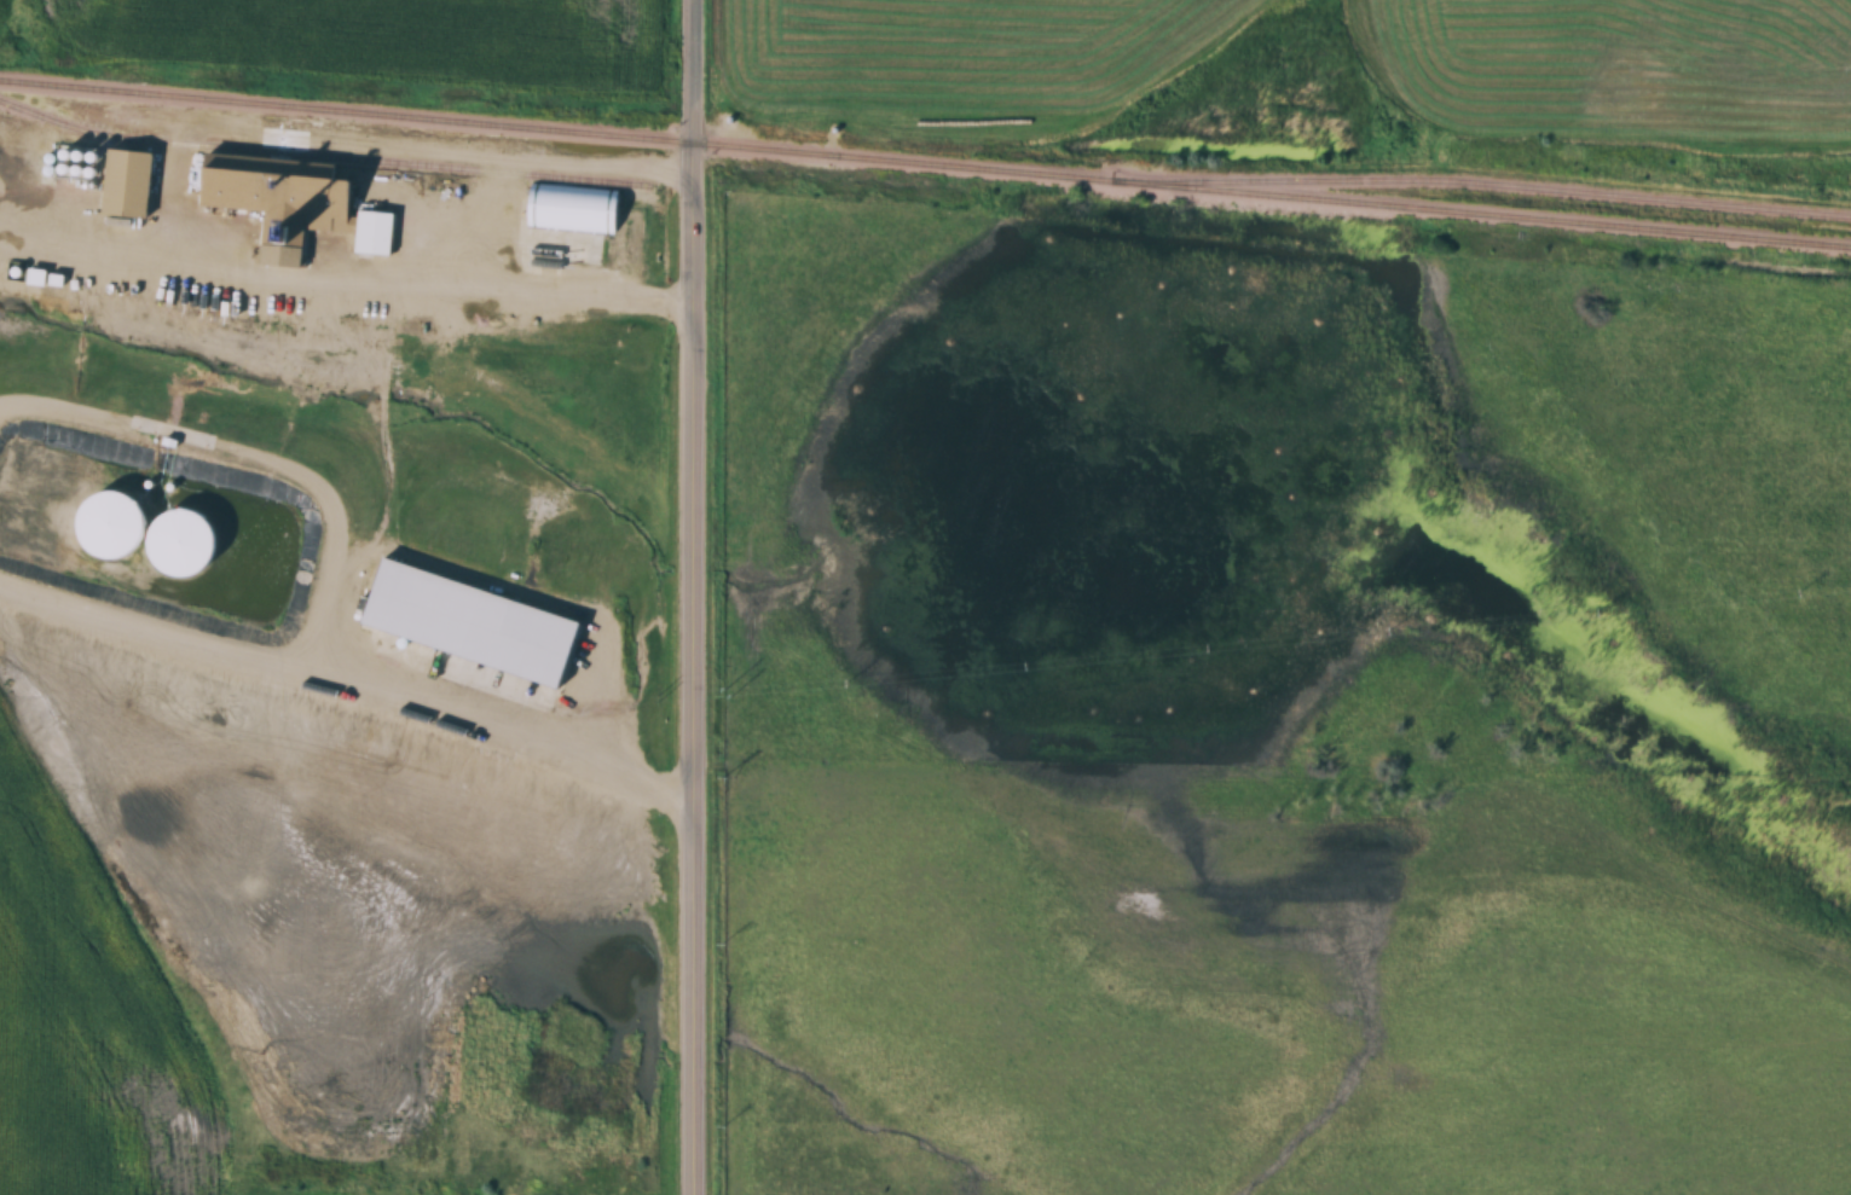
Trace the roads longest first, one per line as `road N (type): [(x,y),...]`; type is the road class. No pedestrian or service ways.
road 1 (tertiary): [(690,1194),(690,0)]

